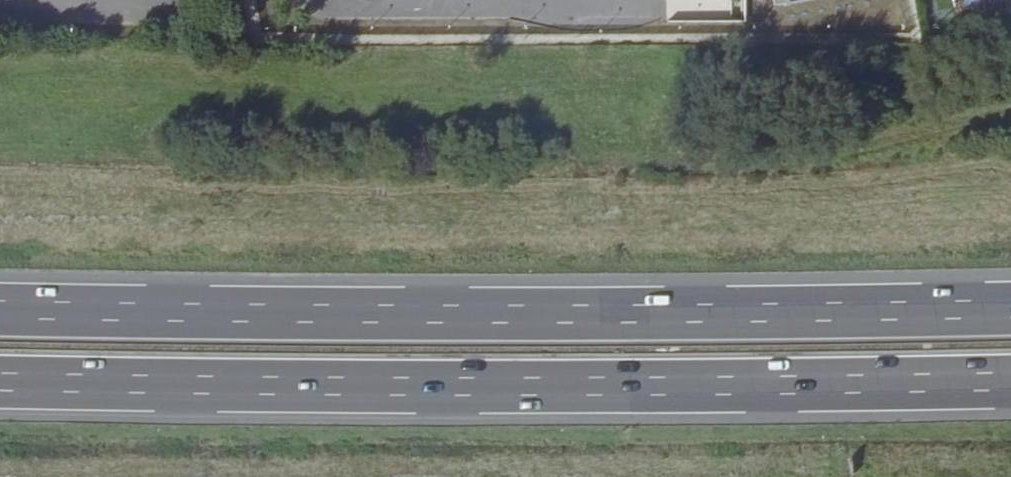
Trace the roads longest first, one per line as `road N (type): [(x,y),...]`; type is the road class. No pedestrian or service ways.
road 1 (motorway): [(1010,310),(544,317),(0,311)]
road 2 (motorway): [(0,381),(1010,386)]

